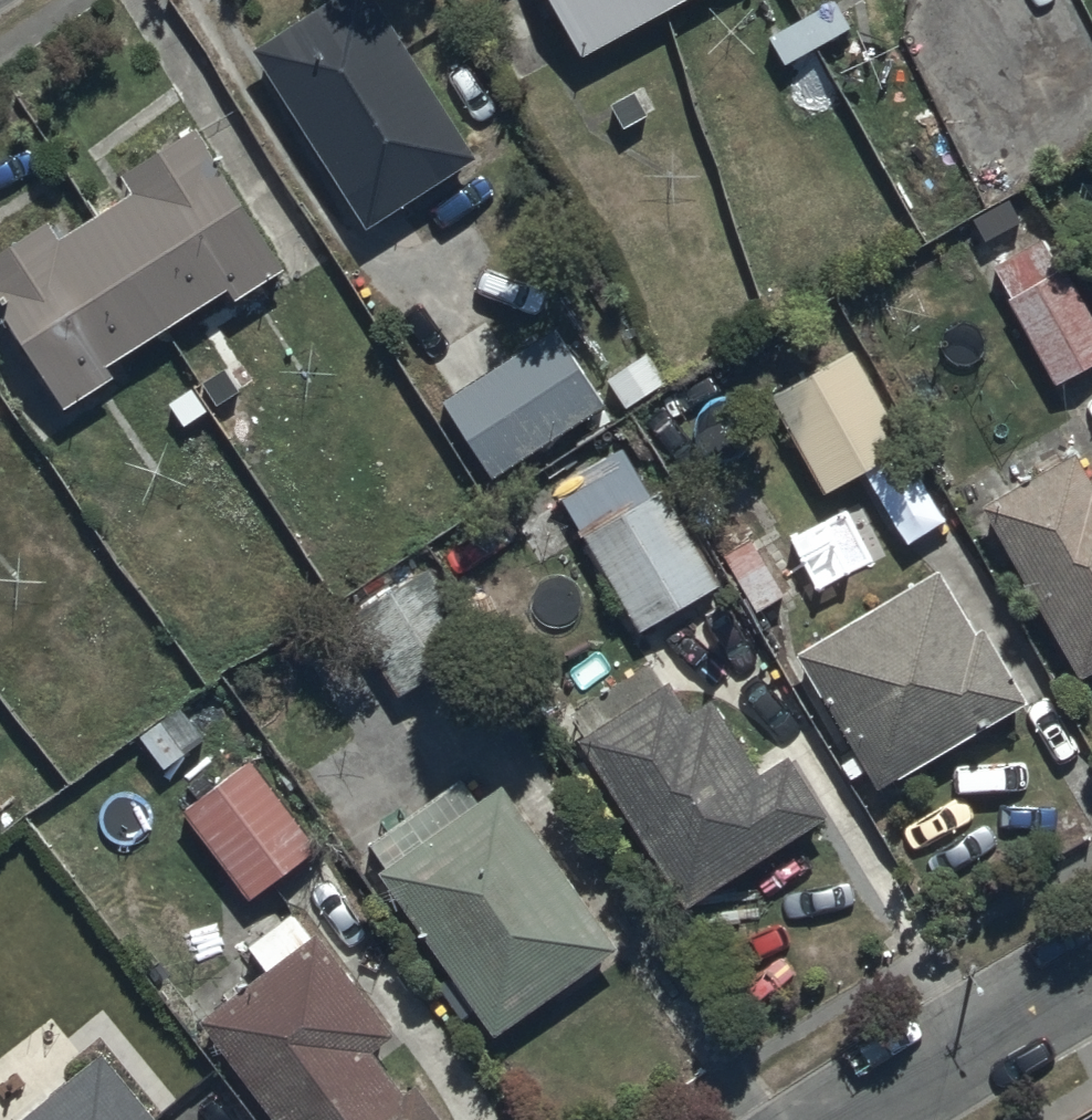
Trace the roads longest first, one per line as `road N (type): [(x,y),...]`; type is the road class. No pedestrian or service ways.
road 1 (residential): [(1091,987),(868,1119)]

